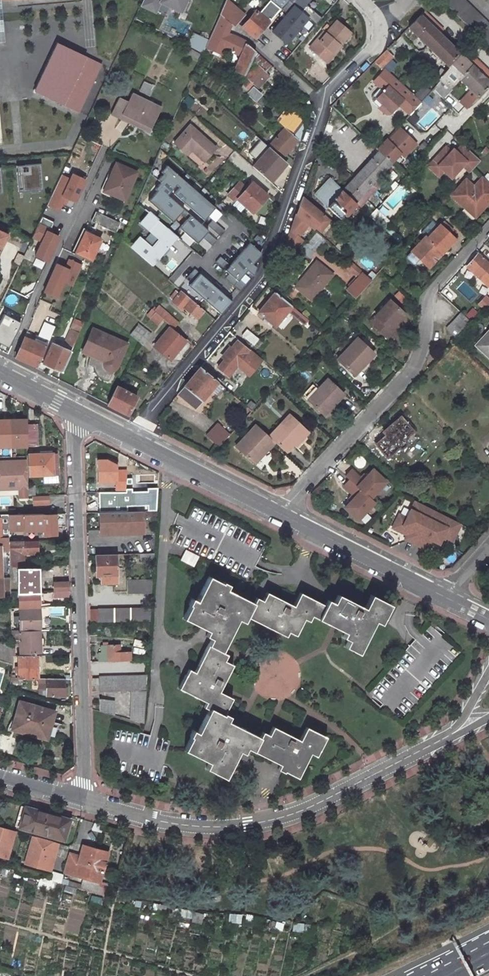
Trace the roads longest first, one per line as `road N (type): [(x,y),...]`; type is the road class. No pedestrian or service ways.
road 1 (residential): [(133,437),(269,270),(320,100),(376,41),(364,0)]
road 2 (residential): [(75,408),(86,795)]
road 3 (residential): [(445,738),(306,809),(248,823),(196,824),(86,795)]
road 4 (residential): [(280,512),(413,368),(431,291),(488,229)]
road 5 (track): [(0,921),(193,975)]
road 6 (tertiary): [(280,512),(444,596)]
road 7 (track): [(142,813),(100,975)]
road 8 (tertiary): [(133,437),(280,512)]

